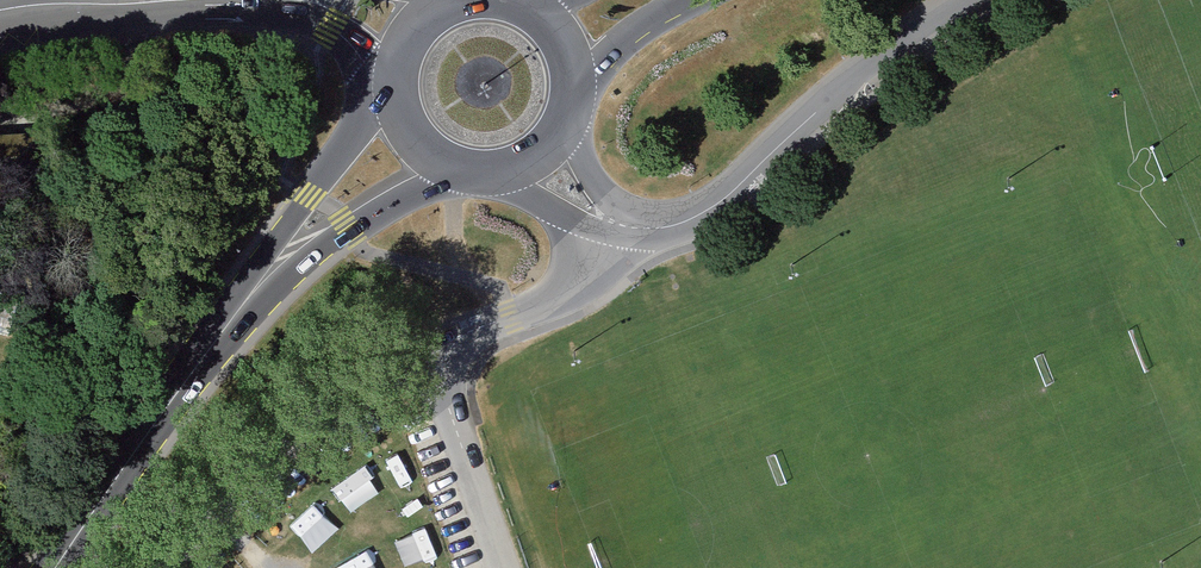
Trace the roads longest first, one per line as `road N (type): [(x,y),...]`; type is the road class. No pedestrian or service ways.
road 1 (residential): [(962,0),(901,38),(707,209),(659,229),(612,227)]
road 2 (residential): [(434,356),(299,438),(167,567)]
road 3 (primary): [(196,370),(352,233),(463,166)]
road 4 (primary): [(360,136),(311,195),(196,370)]
road 5 (primary): [(55,567),(196,370)]
road 6 (residential): [(612,227),(563,295),(434,356)]
road 7 (residential): [(434,356),(506,567)]
road 8 (secondary): [(192,0),(286,17),(347,41)]
road 9 (primary): [(560,98),(634,29),(683,0)]

